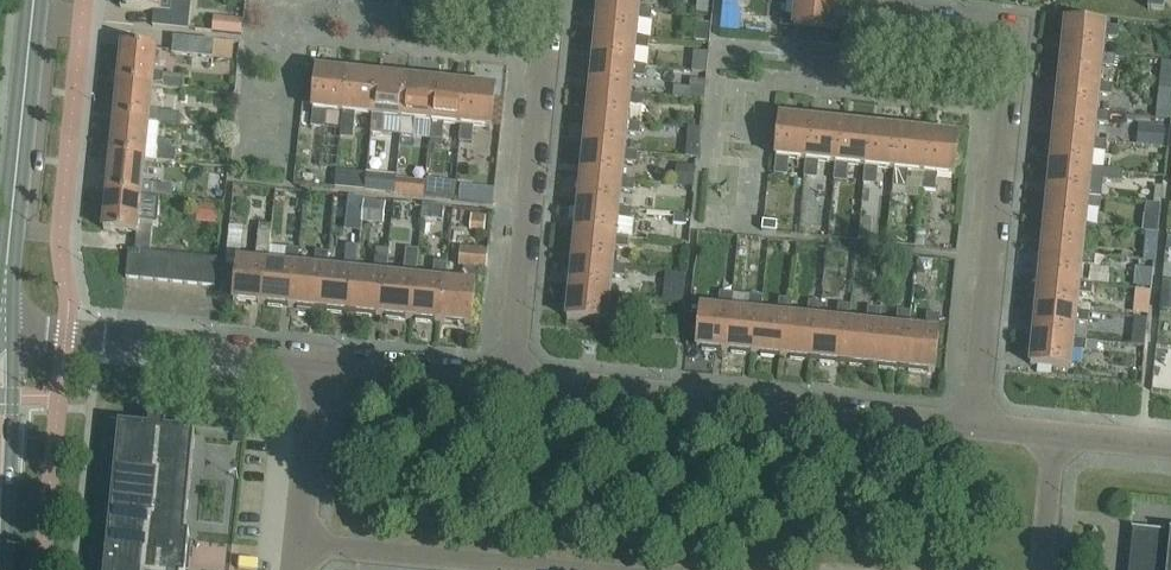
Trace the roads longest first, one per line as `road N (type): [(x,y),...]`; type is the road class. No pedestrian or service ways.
road 1 (residential): [(972,424),(1012,30),(892,15),(893,0)]
road 2 (residential): [(972,424),(511,378)]
road 3 (residential): [(511,378),(544,0)]
road 4 (tertiary): [(4,329),(34,0)]
road 5 (residential): [(322,360),(4,329)]
road 6 (residential): [(301,551),(493,569)]
road 7 (residential): [(301,551),(322,360)]
road 8 (residential): [(511,378),(322,360)]
road 9 (tertiary): [(0,503),(9,478),(13,362),(4,329)]
road 10 (residential): [(1044,569),(1054,431)]

